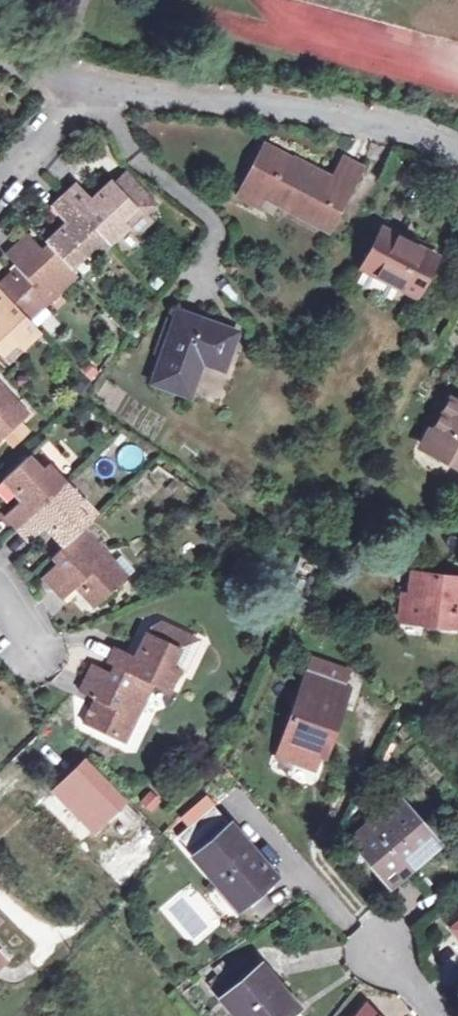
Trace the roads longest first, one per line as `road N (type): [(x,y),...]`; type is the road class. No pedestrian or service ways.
road 1 (residential): [(457,154),(287,101),(68,83)]

